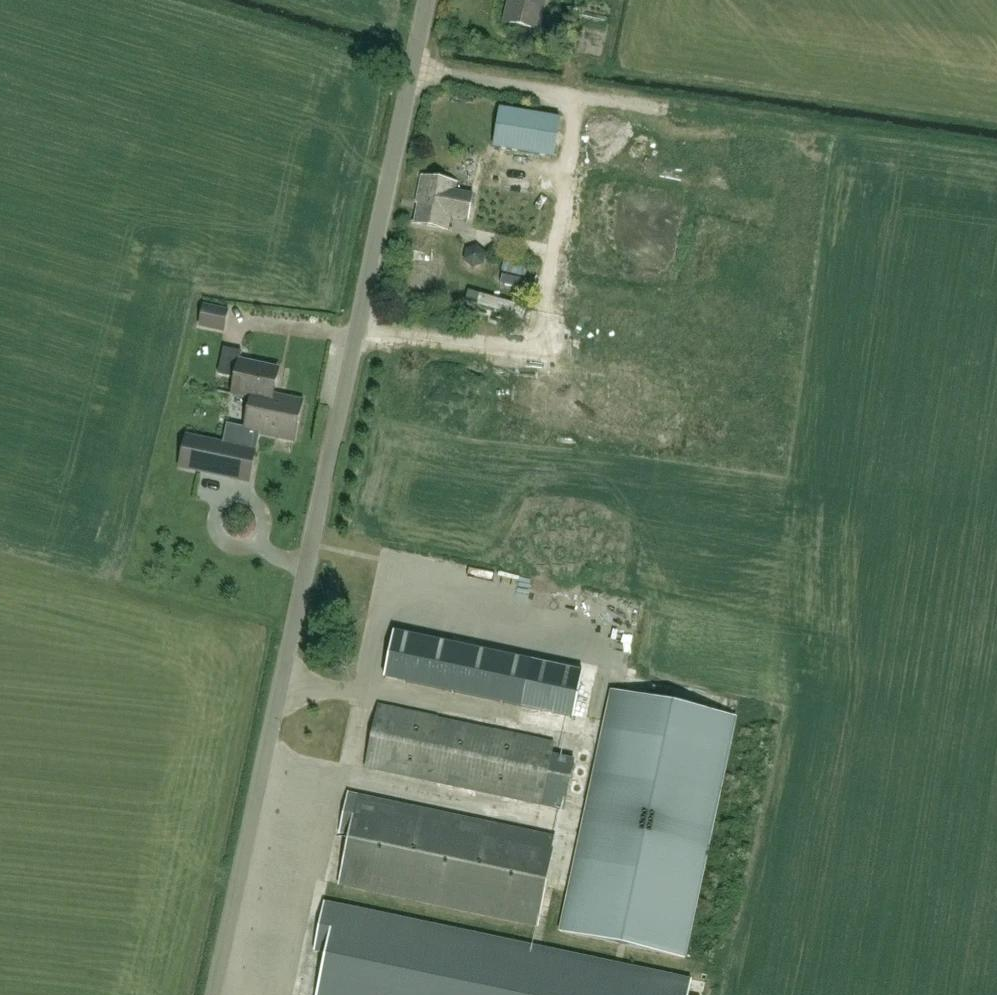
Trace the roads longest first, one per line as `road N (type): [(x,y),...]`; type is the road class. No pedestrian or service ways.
road 1 (unclassified): [(214,994),(431,0)]

